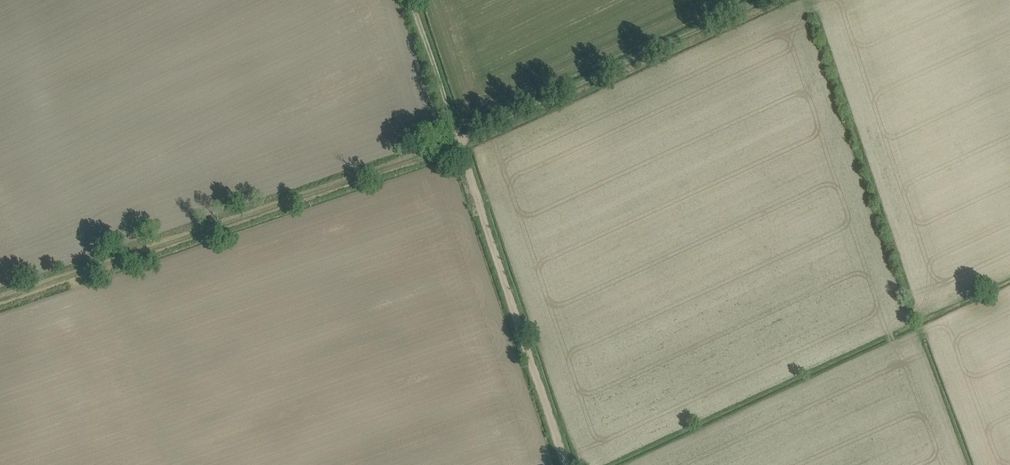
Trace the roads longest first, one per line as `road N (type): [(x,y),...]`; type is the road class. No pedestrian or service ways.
road 1 (track): [(565,464),(459,140)]
road 2 (track): [(459,140),(412,0)]

